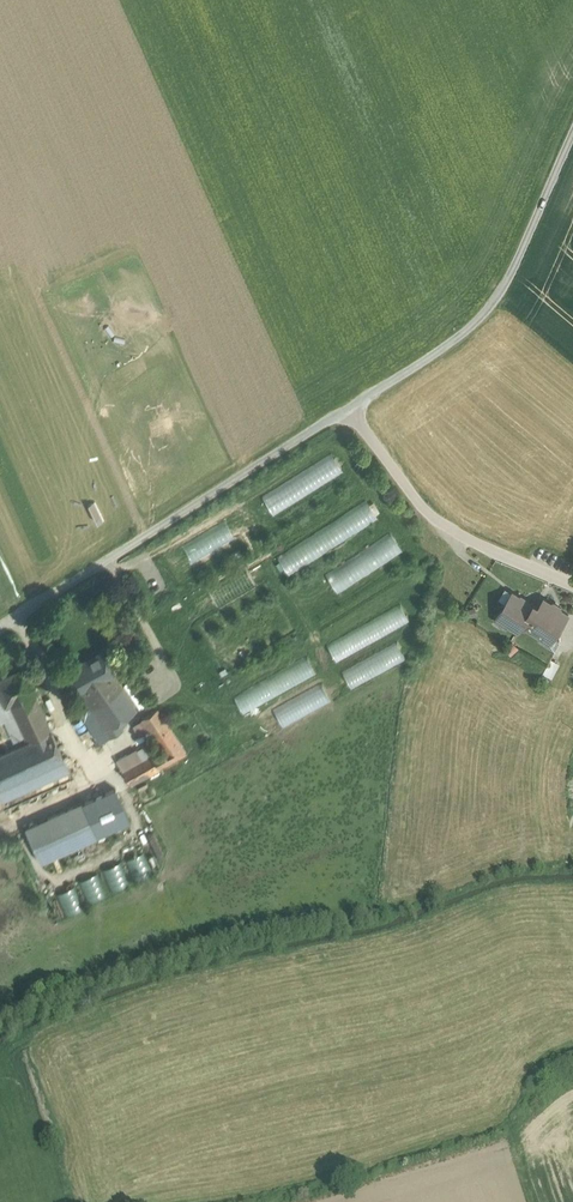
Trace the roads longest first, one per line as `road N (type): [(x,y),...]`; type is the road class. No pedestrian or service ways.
road 1 (unclassified): [(0,631),(449,341),(511,279),(572,139)]

